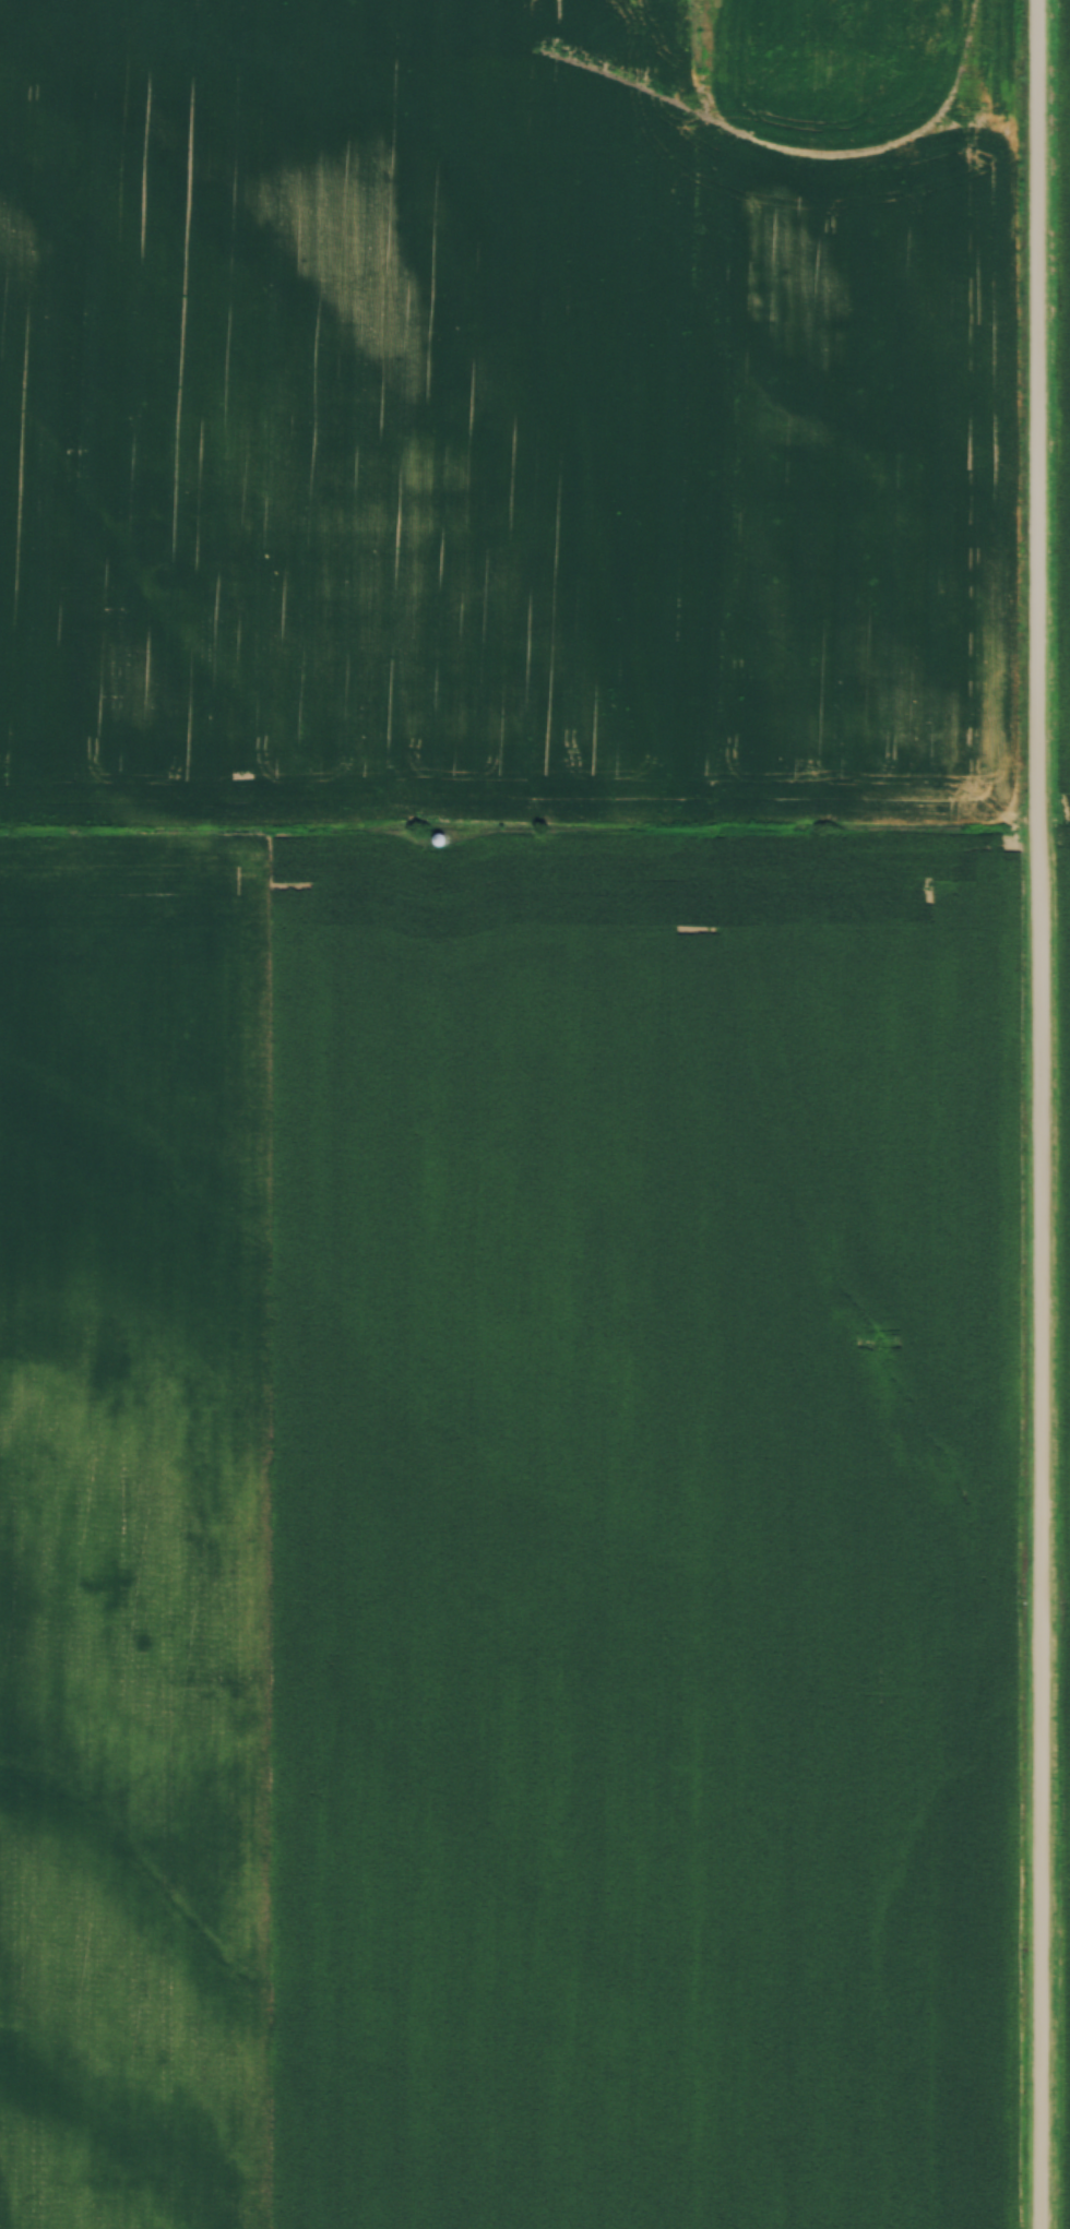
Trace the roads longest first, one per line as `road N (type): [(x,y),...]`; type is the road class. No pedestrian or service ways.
road 1 (residential): [(1038,2228),(1034,0)]

